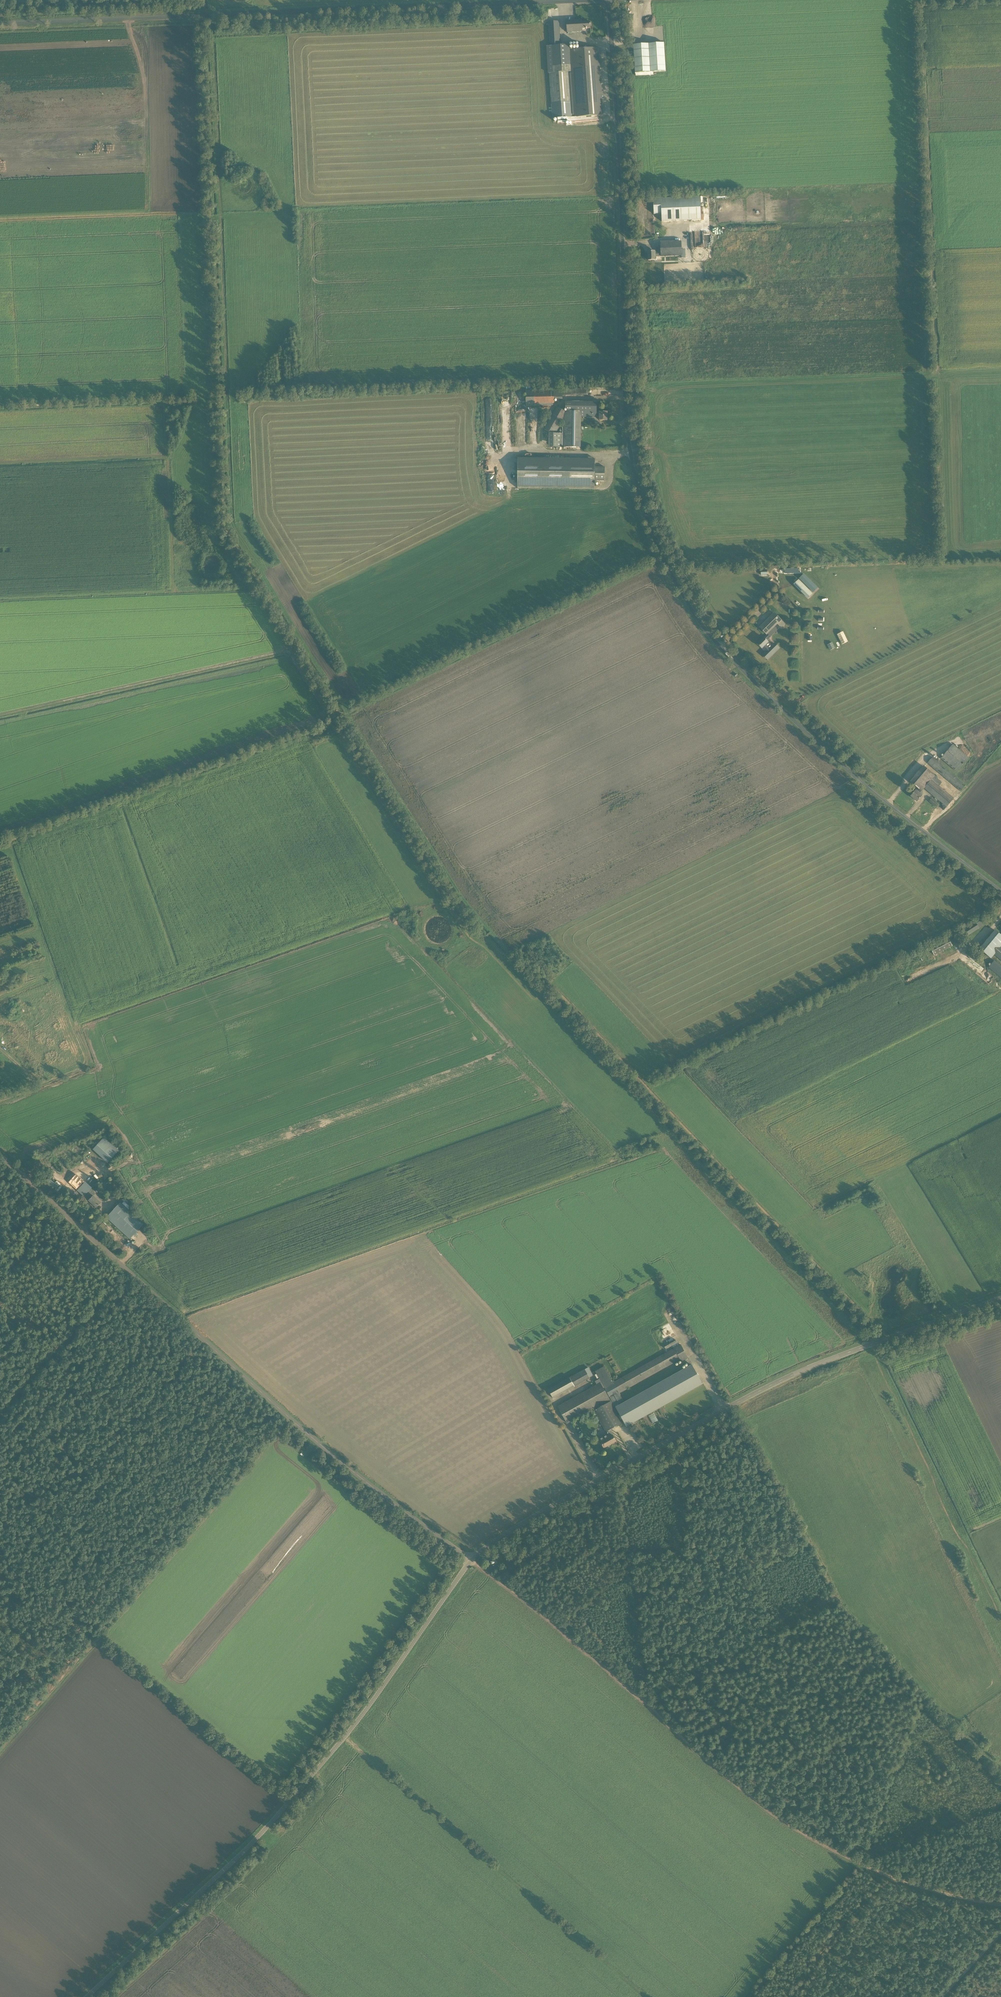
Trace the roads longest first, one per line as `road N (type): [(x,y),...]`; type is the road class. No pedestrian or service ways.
road 1 (unclassified): [(1000,887),(918,826),(749,674),(708,627),(663,549),(636,465),(628,405),(610,0)]
road 2 (track): [(1000,1905),(866,1868),(788,1826),(470,1560)]
road 3 (unclassified): [(470,1560),(314,1440),(0,1154)]
road 4 (unclassified): [(470,1560),(550,1505),(790,1377),(1000,1297)]
road 5 (unclassified): [(85,1996),(250,1846),(338,1746),(470,1560)]
road 6 (unclassified): [(0,21),(542,0)]
road 7 (track): [(0,1318),(221,1493)]

